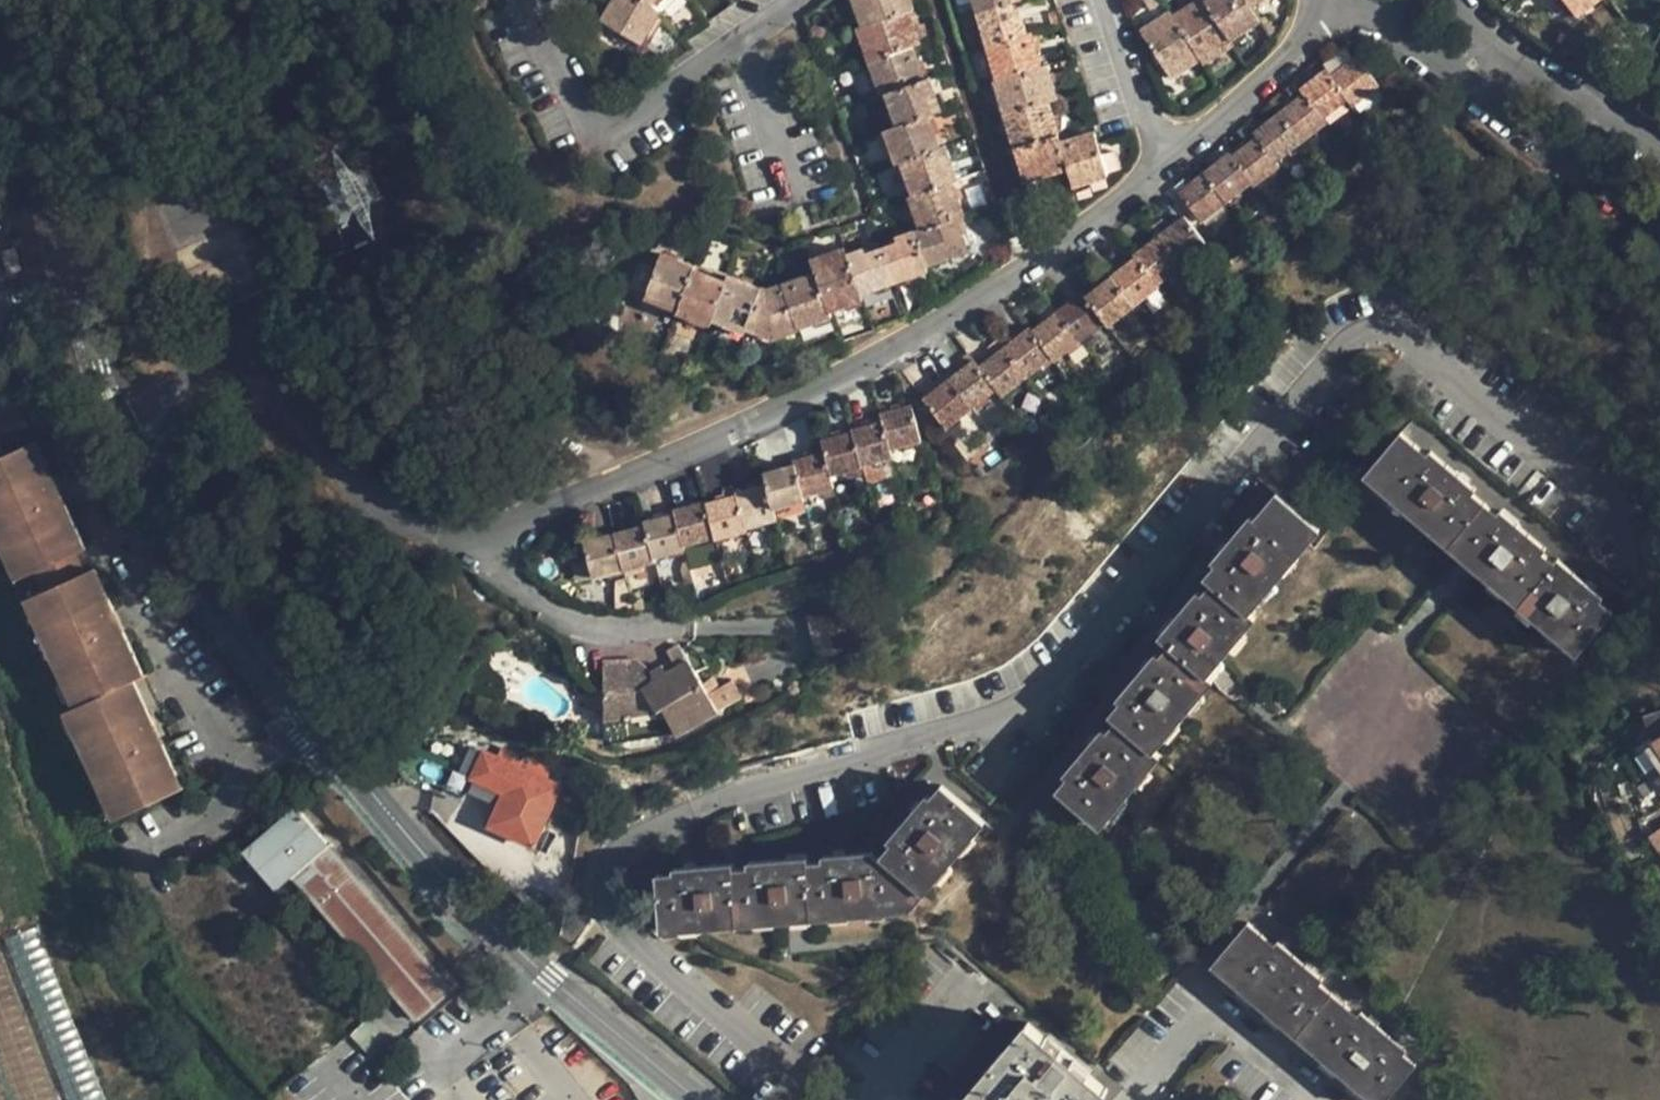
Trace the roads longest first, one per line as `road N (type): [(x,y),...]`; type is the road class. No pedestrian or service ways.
road 1 (residential): [(831,1099),(637,943),(622,915),(613,866),(636,829),(983,725),(1052,693),(1355,339),(1399,337),(1615,518)]
road 2 (tertiary): [(130,447),(202,568),(300,705),(464,903),(696,1099)]
road 3 (residential): [(502,535),(559,518),(837,388),(1030,262),(1161,165)]
road 4 (residential): [(130,447),(250,371),(269,377),(407,540),(460,547),(502,535)]
road 5 (tertiary): [(0,101),(24,196),(130,447)]
road 6 (residential): [(532,15),(615,150),(745,60)]
road 7 (residential): [(1161,165),(1198,142),(1338,8)]
road 8 (residential): [(502,535),(516,580),(571,628),(683,627)]
road 9 (residential): [(1517,81),(1534,141),(1659,234)]
road 10 (residential): [(1161,165),(1108,0)]
road 11 (residential): [(1517,81),(1560,88),(1659,155)]
road 12 (residential): [(1383,19),(1517,81)]
road 13 (residential): [(745,60),(795,198)]

